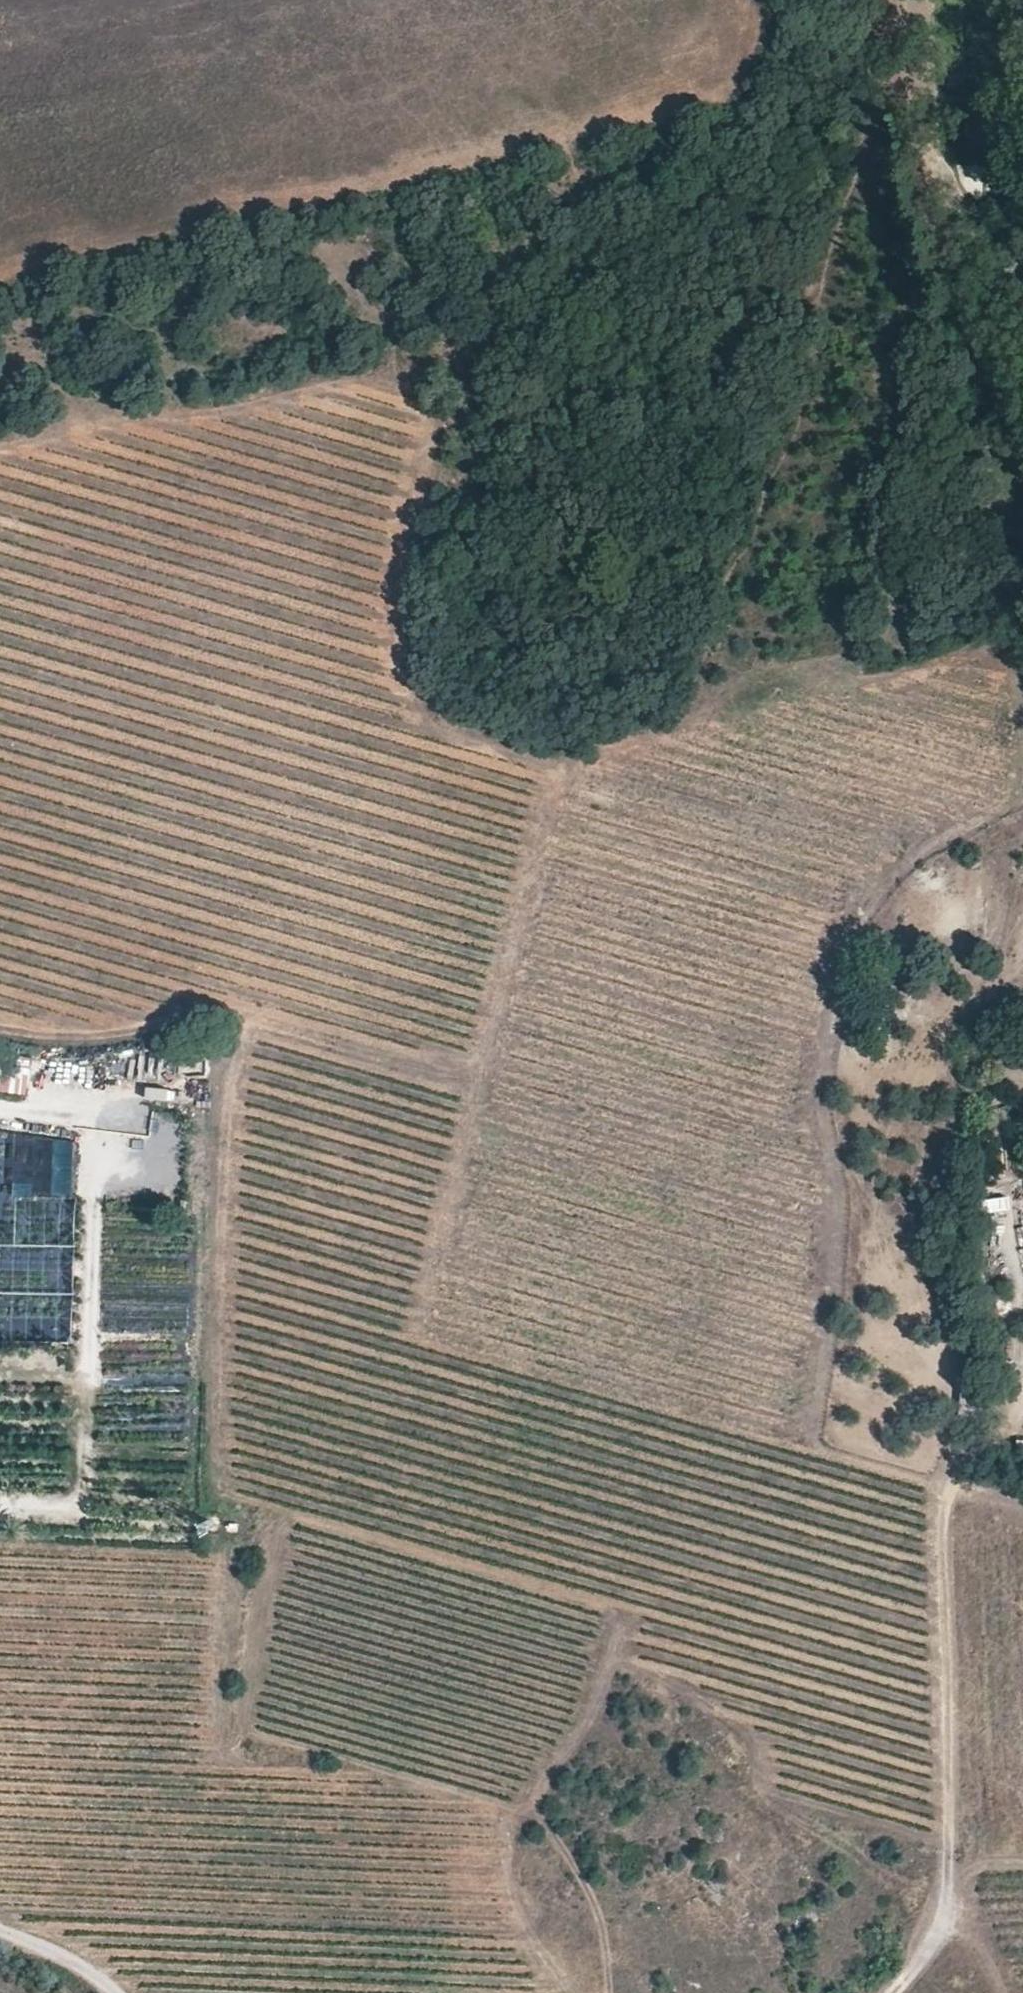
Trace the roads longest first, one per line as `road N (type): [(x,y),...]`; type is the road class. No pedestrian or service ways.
road 1 (track): [(950,1480),(957,1889),(898,1992)]
road 2 (track): [(106,1992),(82,1971),(0,1931)]

